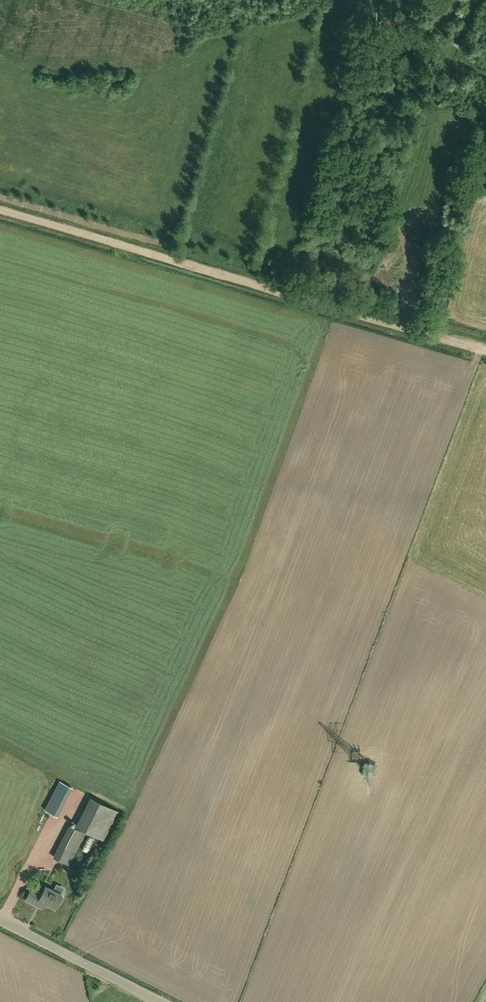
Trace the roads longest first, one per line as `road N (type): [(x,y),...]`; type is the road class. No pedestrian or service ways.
road 1 (track): [(0,212),(485,353)]
road 2 (unclassified): [(157,1001),(0,922)]
road 3 (track): [(485,101),(456,55),(376,0)]

